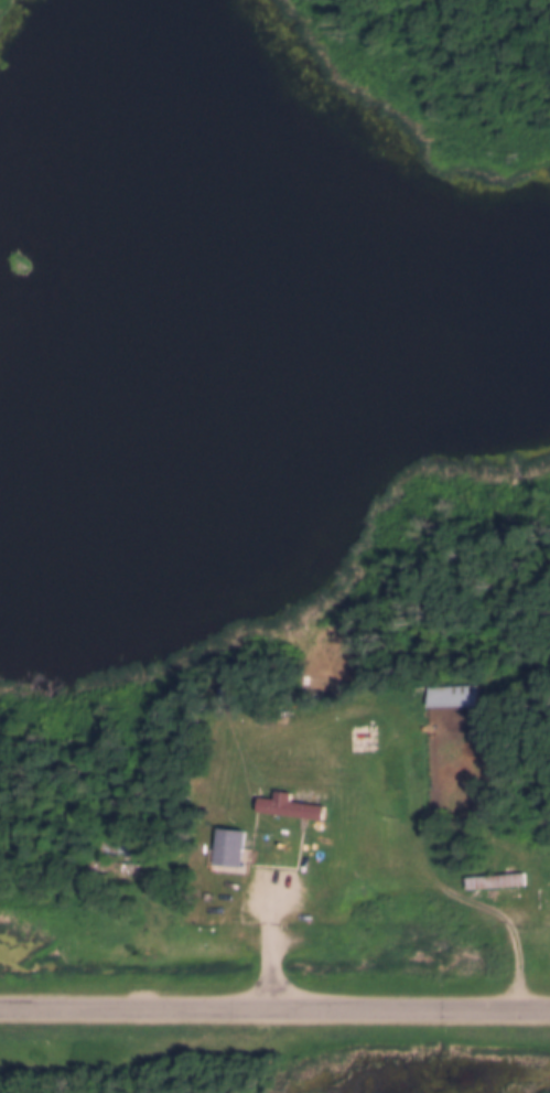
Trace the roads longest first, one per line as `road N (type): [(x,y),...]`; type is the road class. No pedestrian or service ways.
road 1 (tertiary): [(549,1015),(0,1010)]

